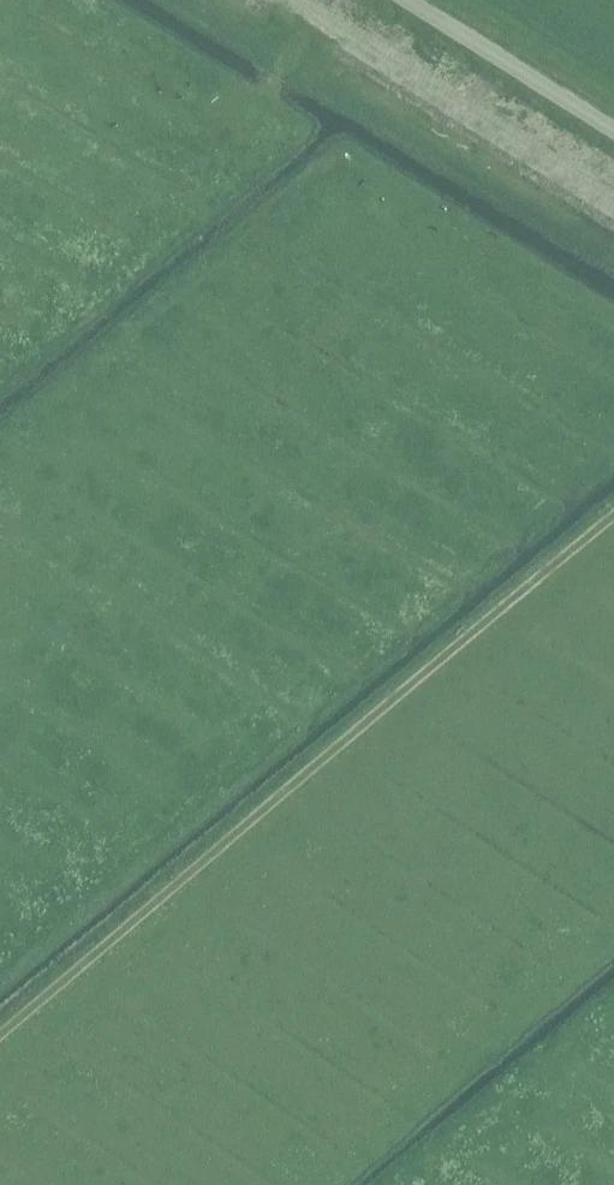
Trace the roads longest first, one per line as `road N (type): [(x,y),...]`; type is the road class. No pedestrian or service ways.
road 1 (track): [(0,1050),(613,519)]
road 2 (tertiary): [(613,132),(405,0)]

